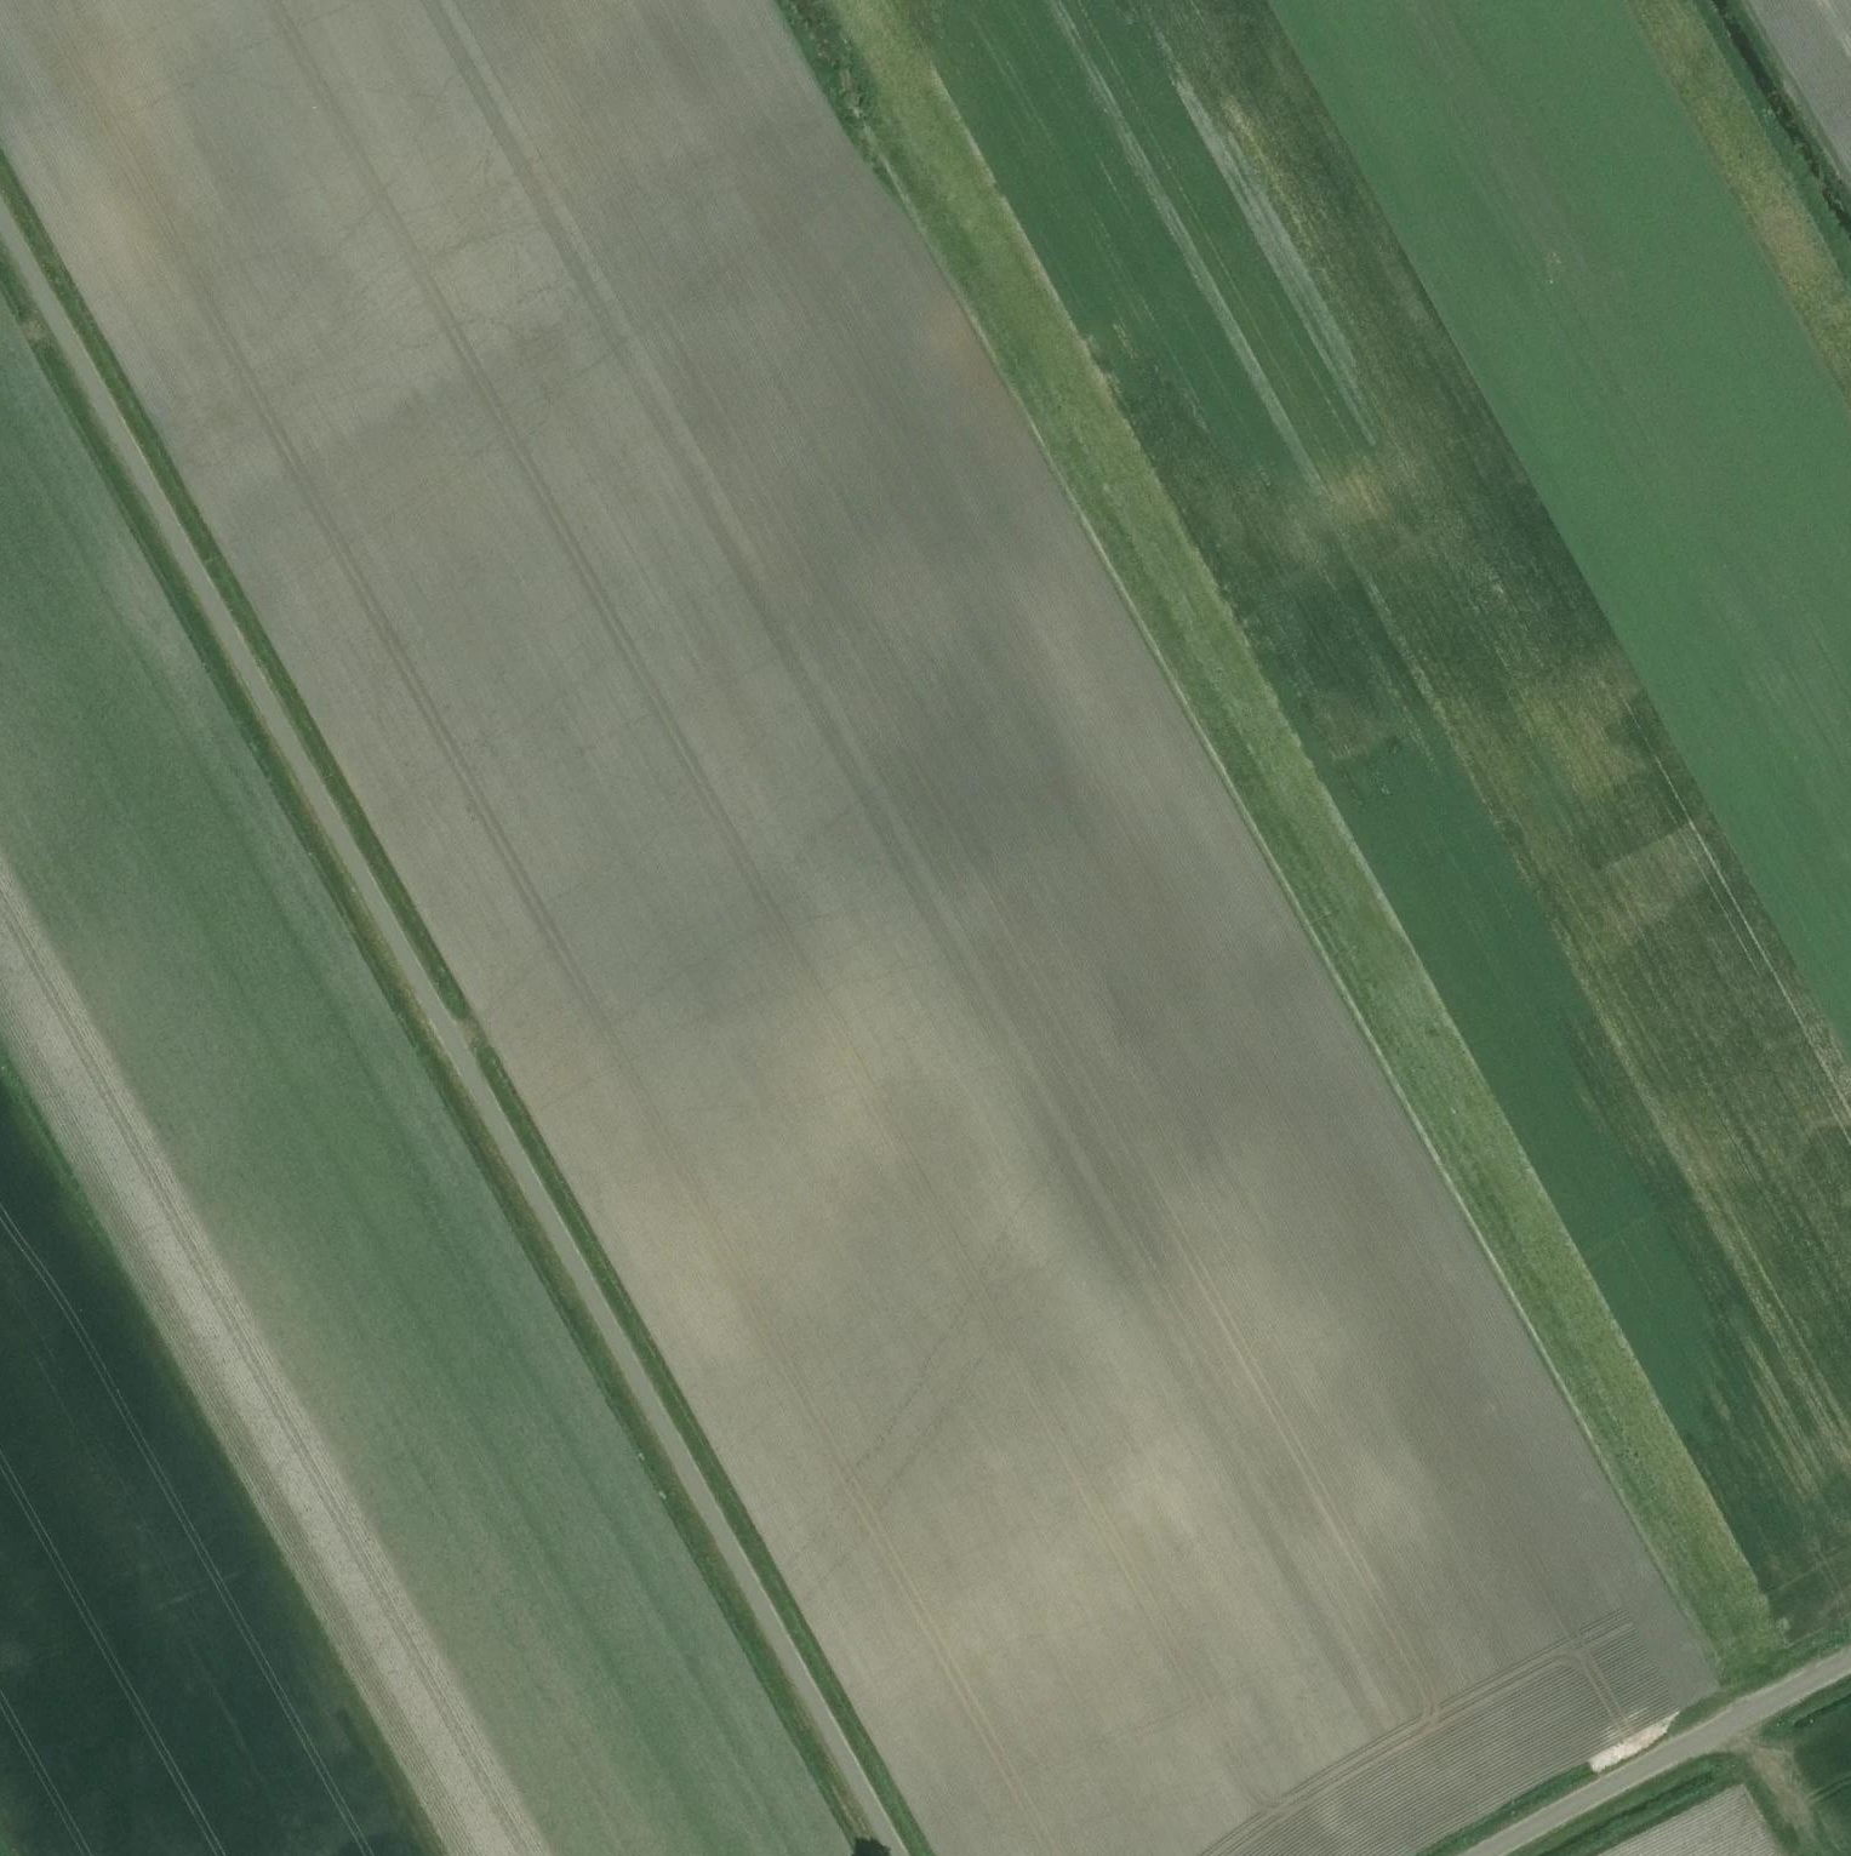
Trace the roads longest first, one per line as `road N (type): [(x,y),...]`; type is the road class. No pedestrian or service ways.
road 1 (unclassified): [(896,1855),(0,213)]
road 2 (unclassified): [(1482,1855),(1850,1658)]

